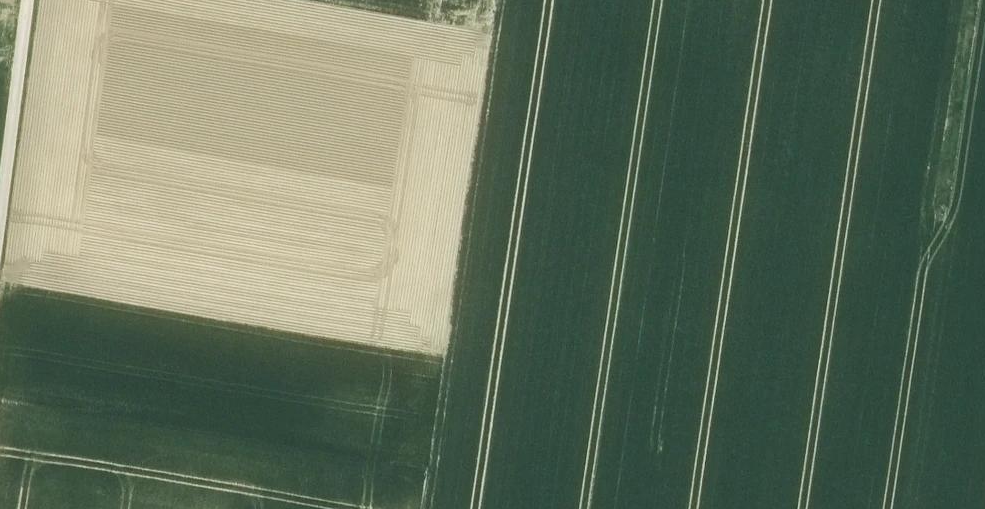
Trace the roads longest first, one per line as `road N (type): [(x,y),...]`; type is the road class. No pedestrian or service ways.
road 1 (unclassified): [(30,0),(0,190)]

